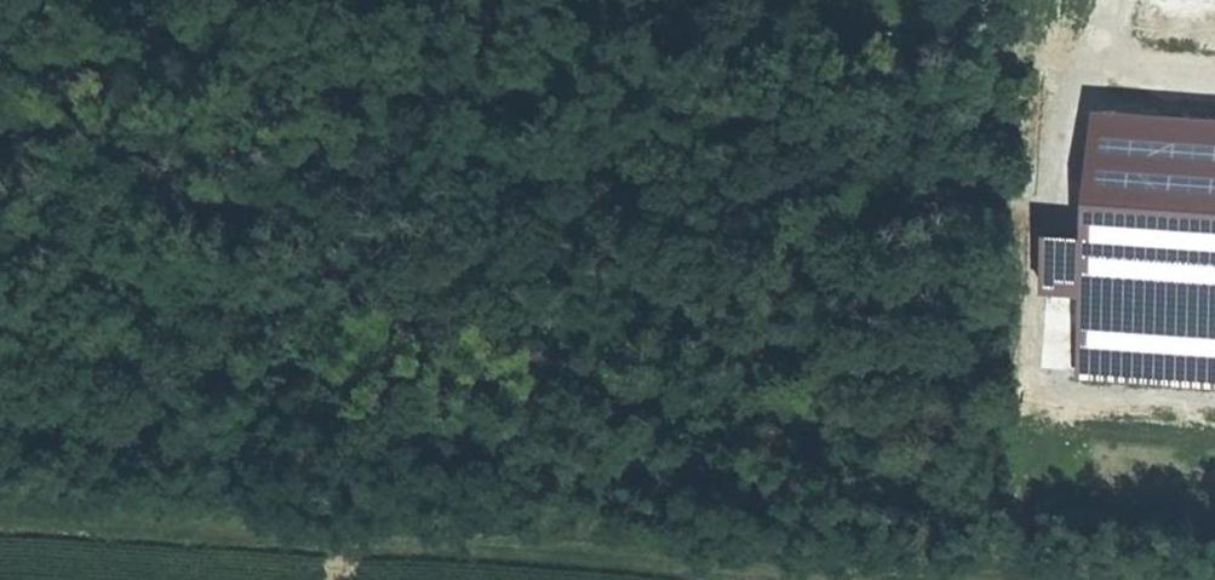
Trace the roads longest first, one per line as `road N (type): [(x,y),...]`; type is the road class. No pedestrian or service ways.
road 1 (track): [(1092,579),(0,498)]

